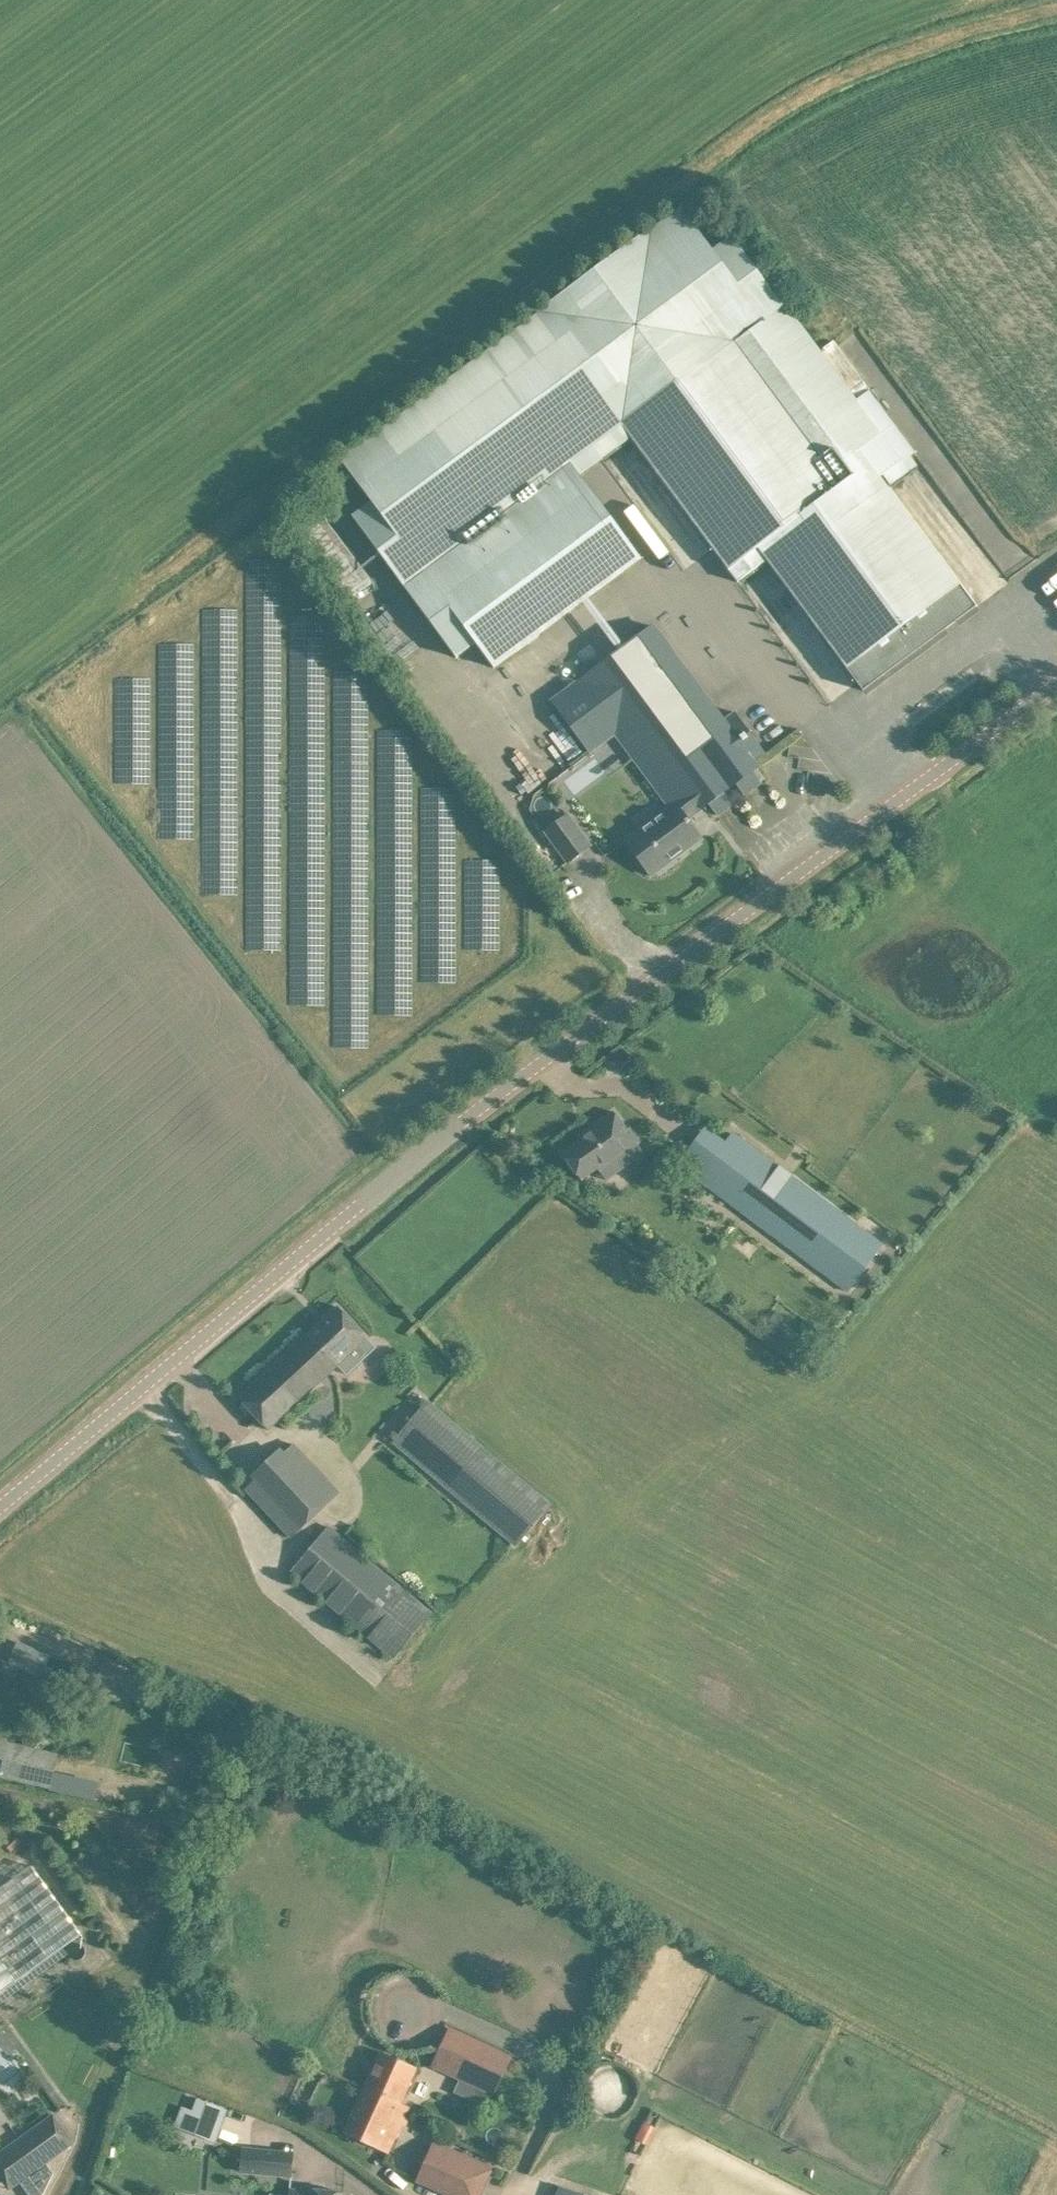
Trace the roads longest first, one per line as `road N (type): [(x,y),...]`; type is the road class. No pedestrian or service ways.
road 1 (unclassified): [(0,1505),(502,1092),(1056,686)]

